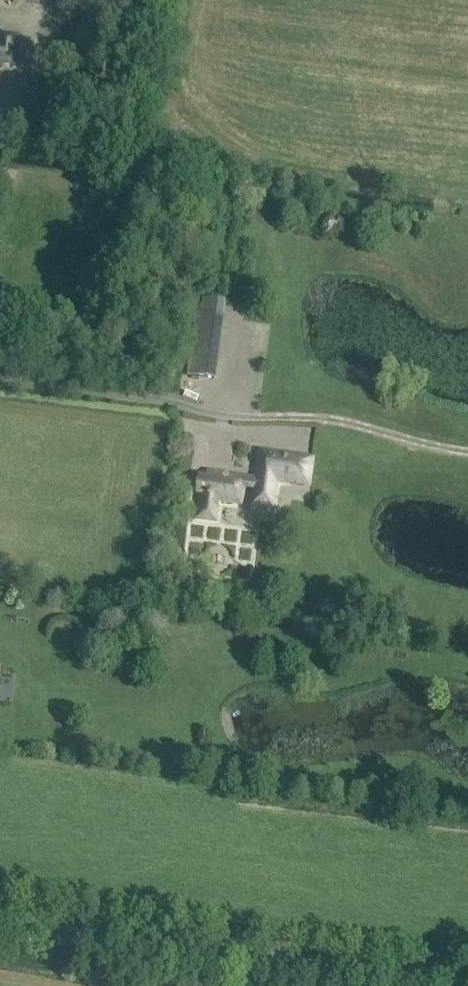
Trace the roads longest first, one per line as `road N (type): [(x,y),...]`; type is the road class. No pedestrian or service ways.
road 1 (track): [(0,380),(221,415),(347,421),(467,453)]
road 2 (tertiary): [(455,985),(0,917)]

